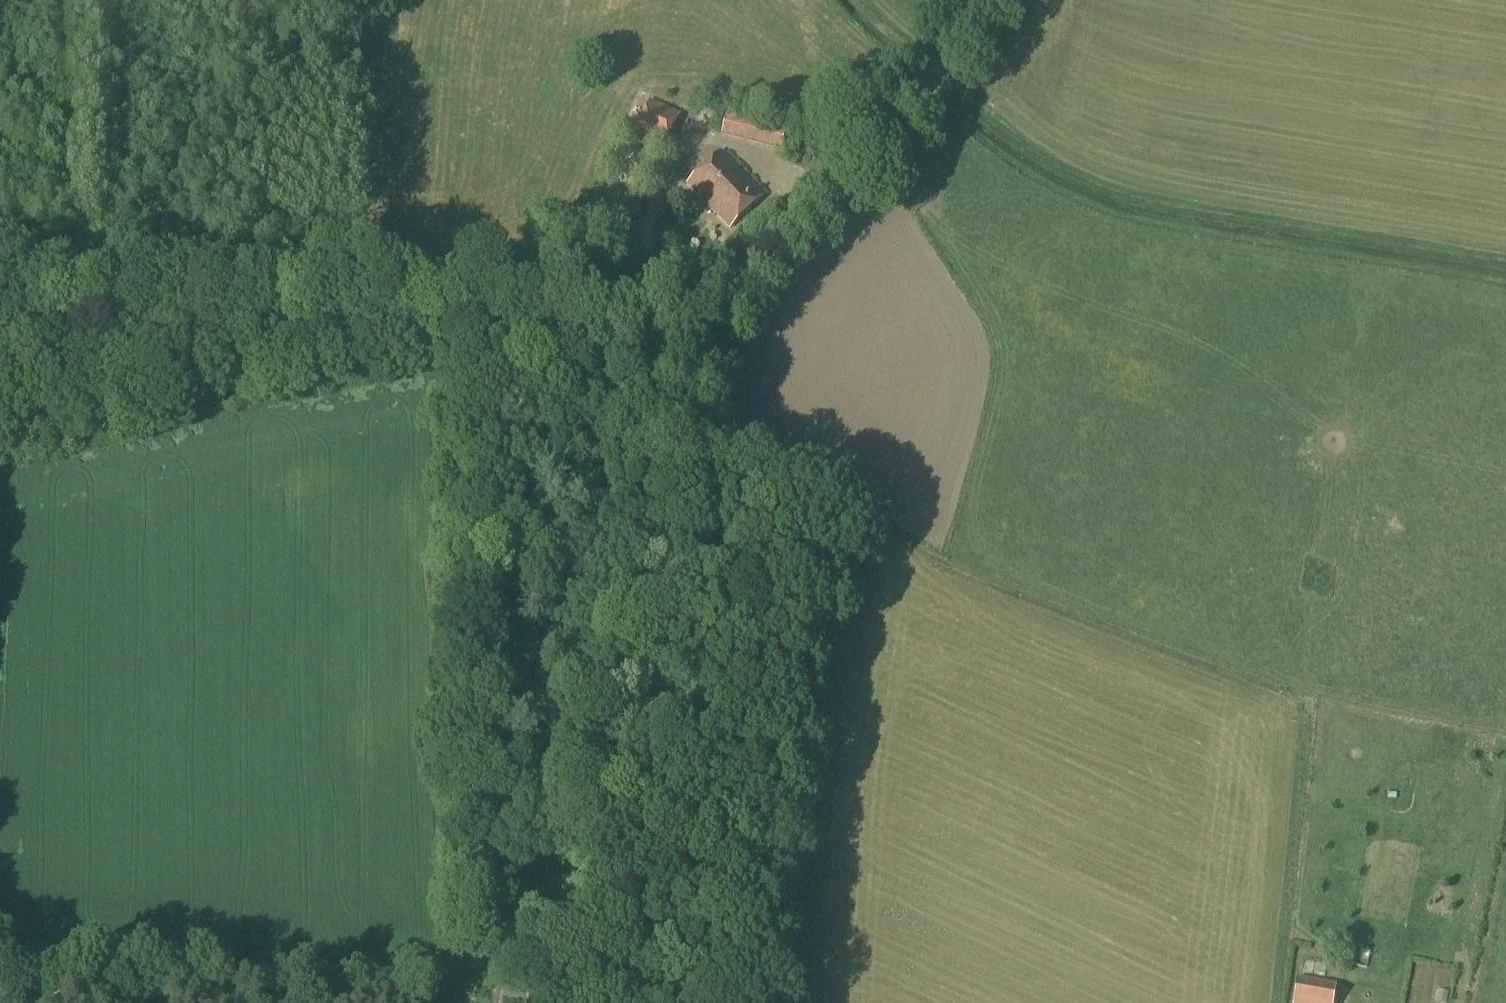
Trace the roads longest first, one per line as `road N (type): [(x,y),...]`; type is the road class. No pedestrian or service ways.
road 1 (tertiary): [(510,1002),(717,327),(741,284),(950,63),(985,0)]

